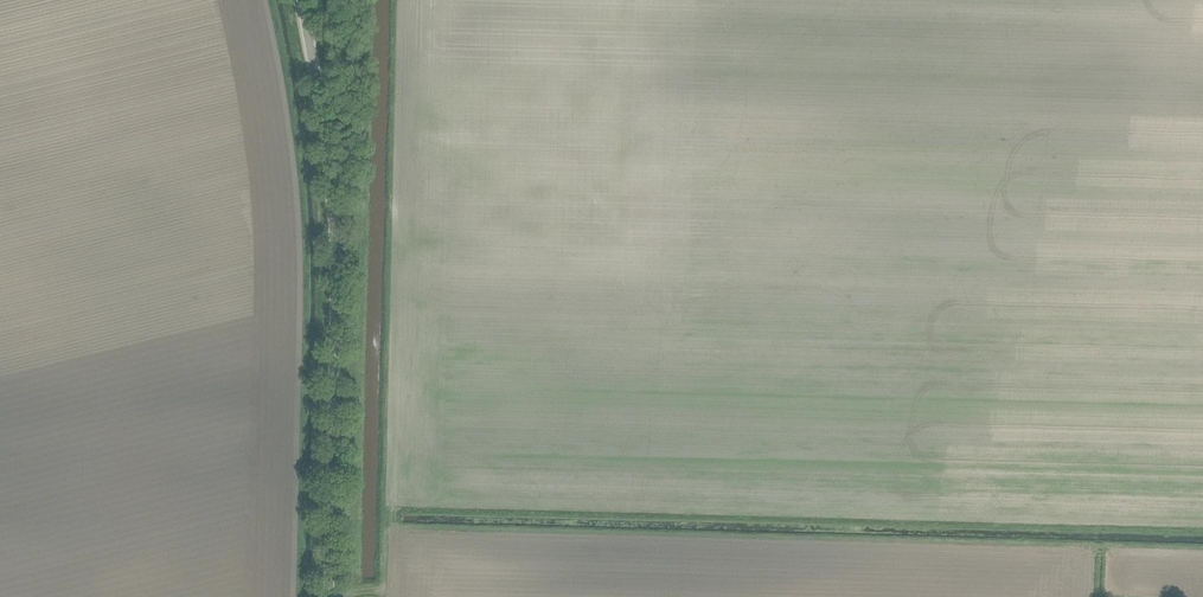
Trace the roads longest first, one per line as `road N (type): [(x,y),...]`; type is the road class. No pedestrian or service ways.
road 1 (tertiary): [(325,596),(331,186),(300,0)]

